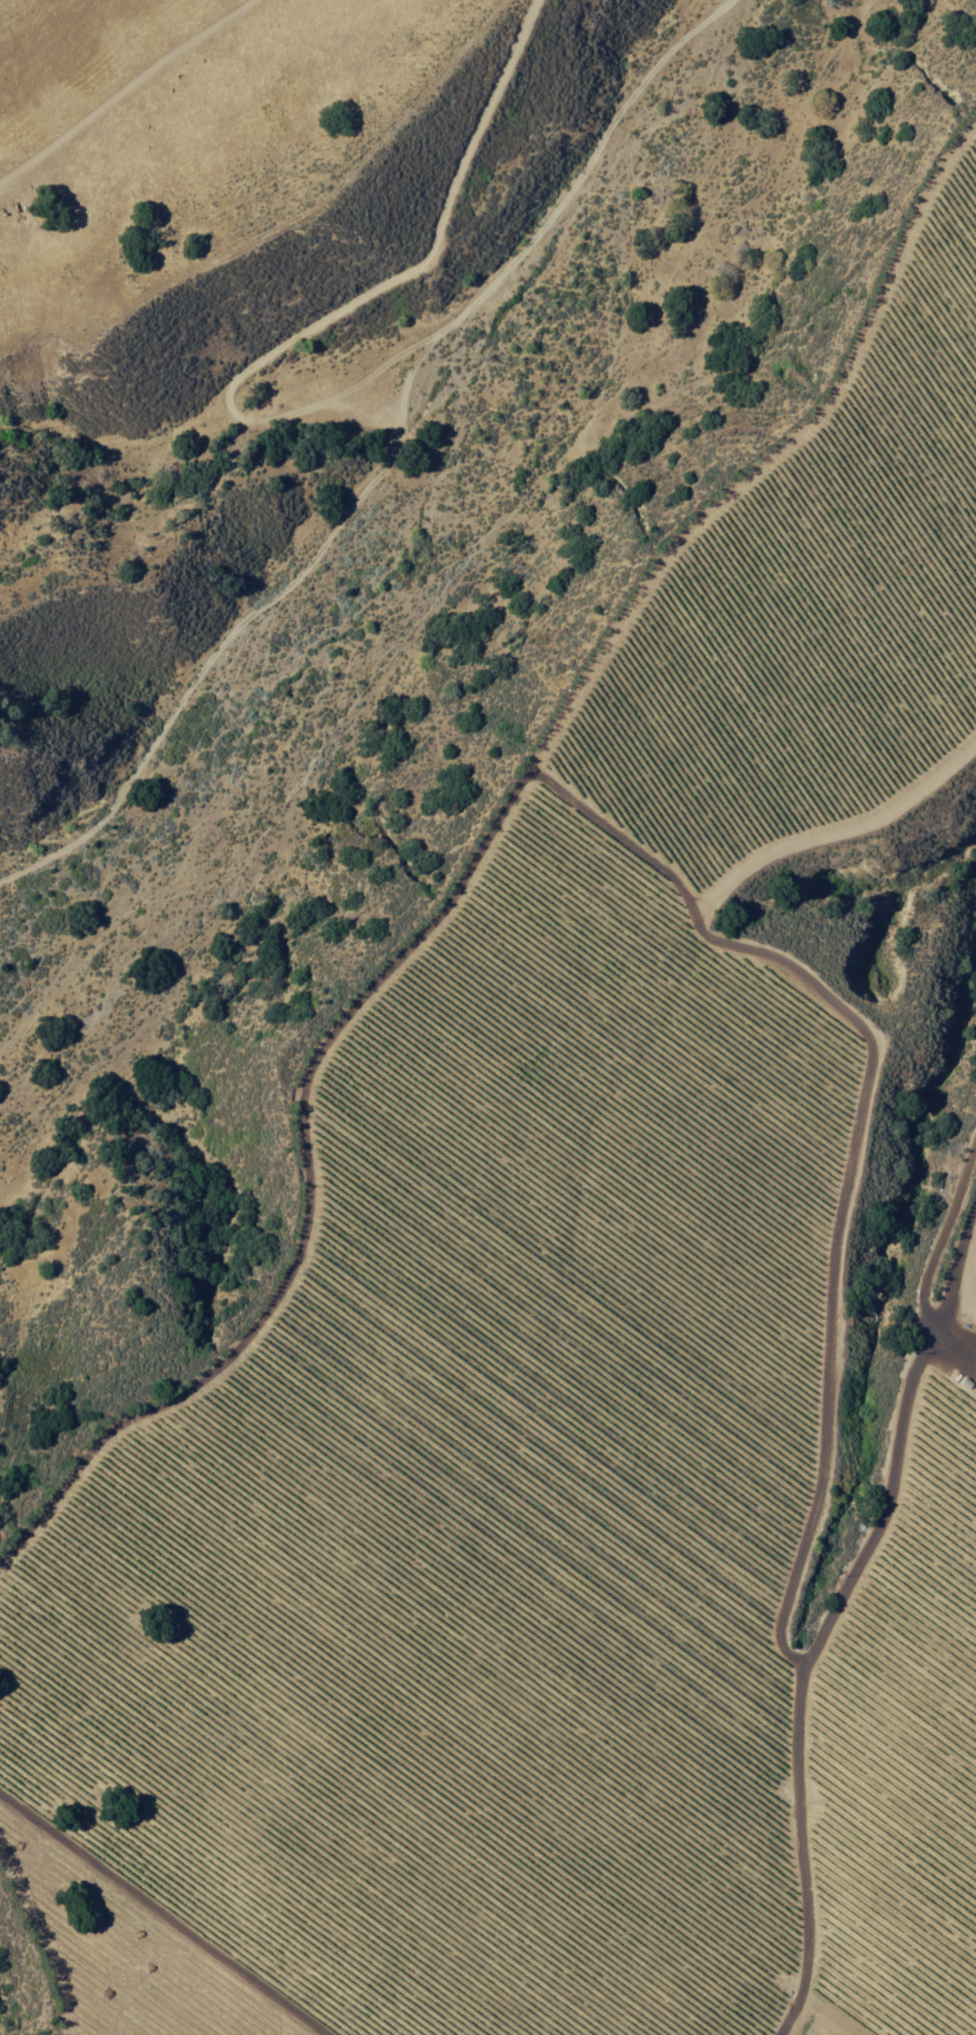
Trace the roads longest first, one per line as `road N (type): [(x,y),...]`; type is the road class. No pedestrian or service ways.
road 1 (track): [(0,1216),(37,1209),(84,1145),(121,1034),(259,891),(301,811),(327,668),(364,589)]
road 2 (track): [(0,147),(197,0)]

